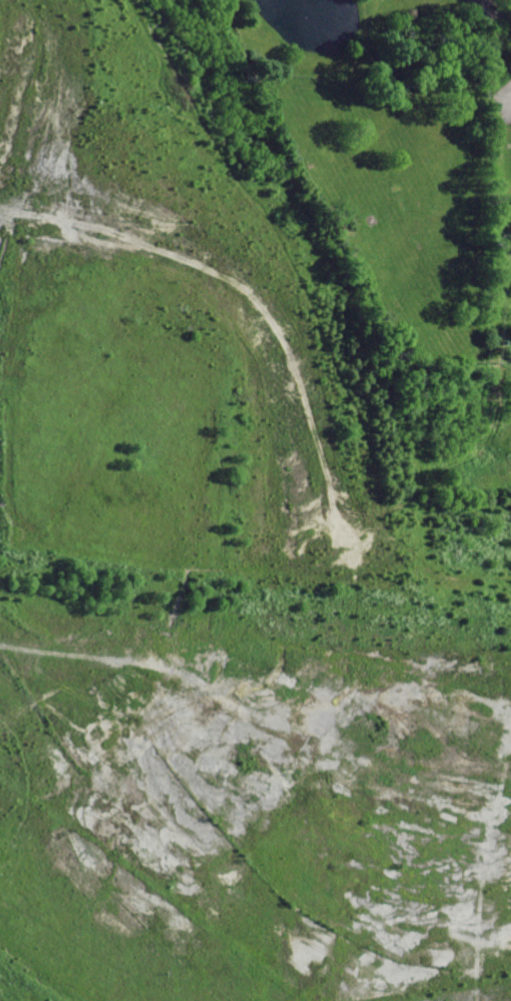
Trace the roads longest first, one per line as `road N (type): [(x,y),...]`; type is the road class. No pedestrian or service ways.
road 1 (track): [(5,206),(168,246),(238,278),(300,382),(330,534)]
road 2 (track): [(5,206),(42,90),(24,0)]

